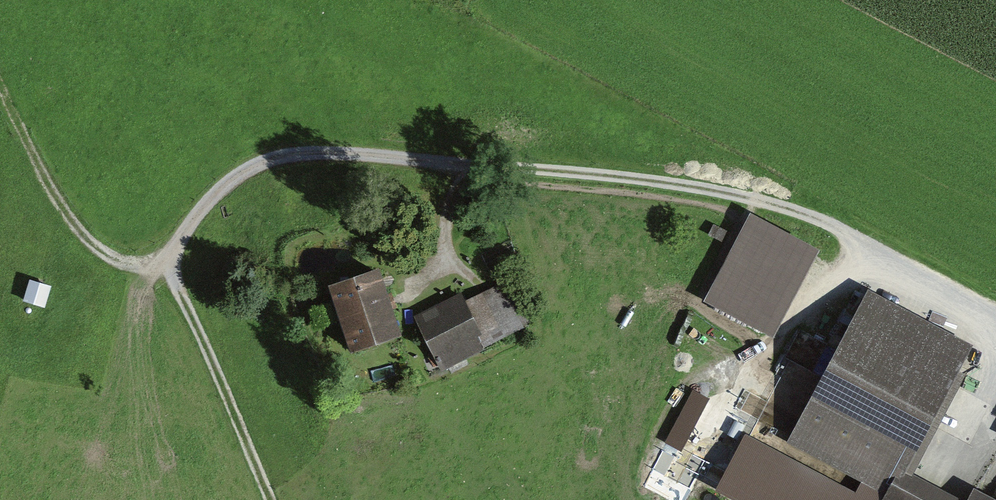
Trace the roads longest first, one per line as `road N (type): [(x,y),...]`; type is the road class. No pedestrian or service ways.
road 1 (track): [(0,81),(65,213),(115,258),(163,257),(212,190),(262,162),(369,156),(756,201),(995,307)]
road 2 (track): [(273,499),(163,257)]
road 3 (track): [(758,385),(805,303),(872,249)]
road 4 (track): [(434,290),(448,213),(463,183),(482,169)]

